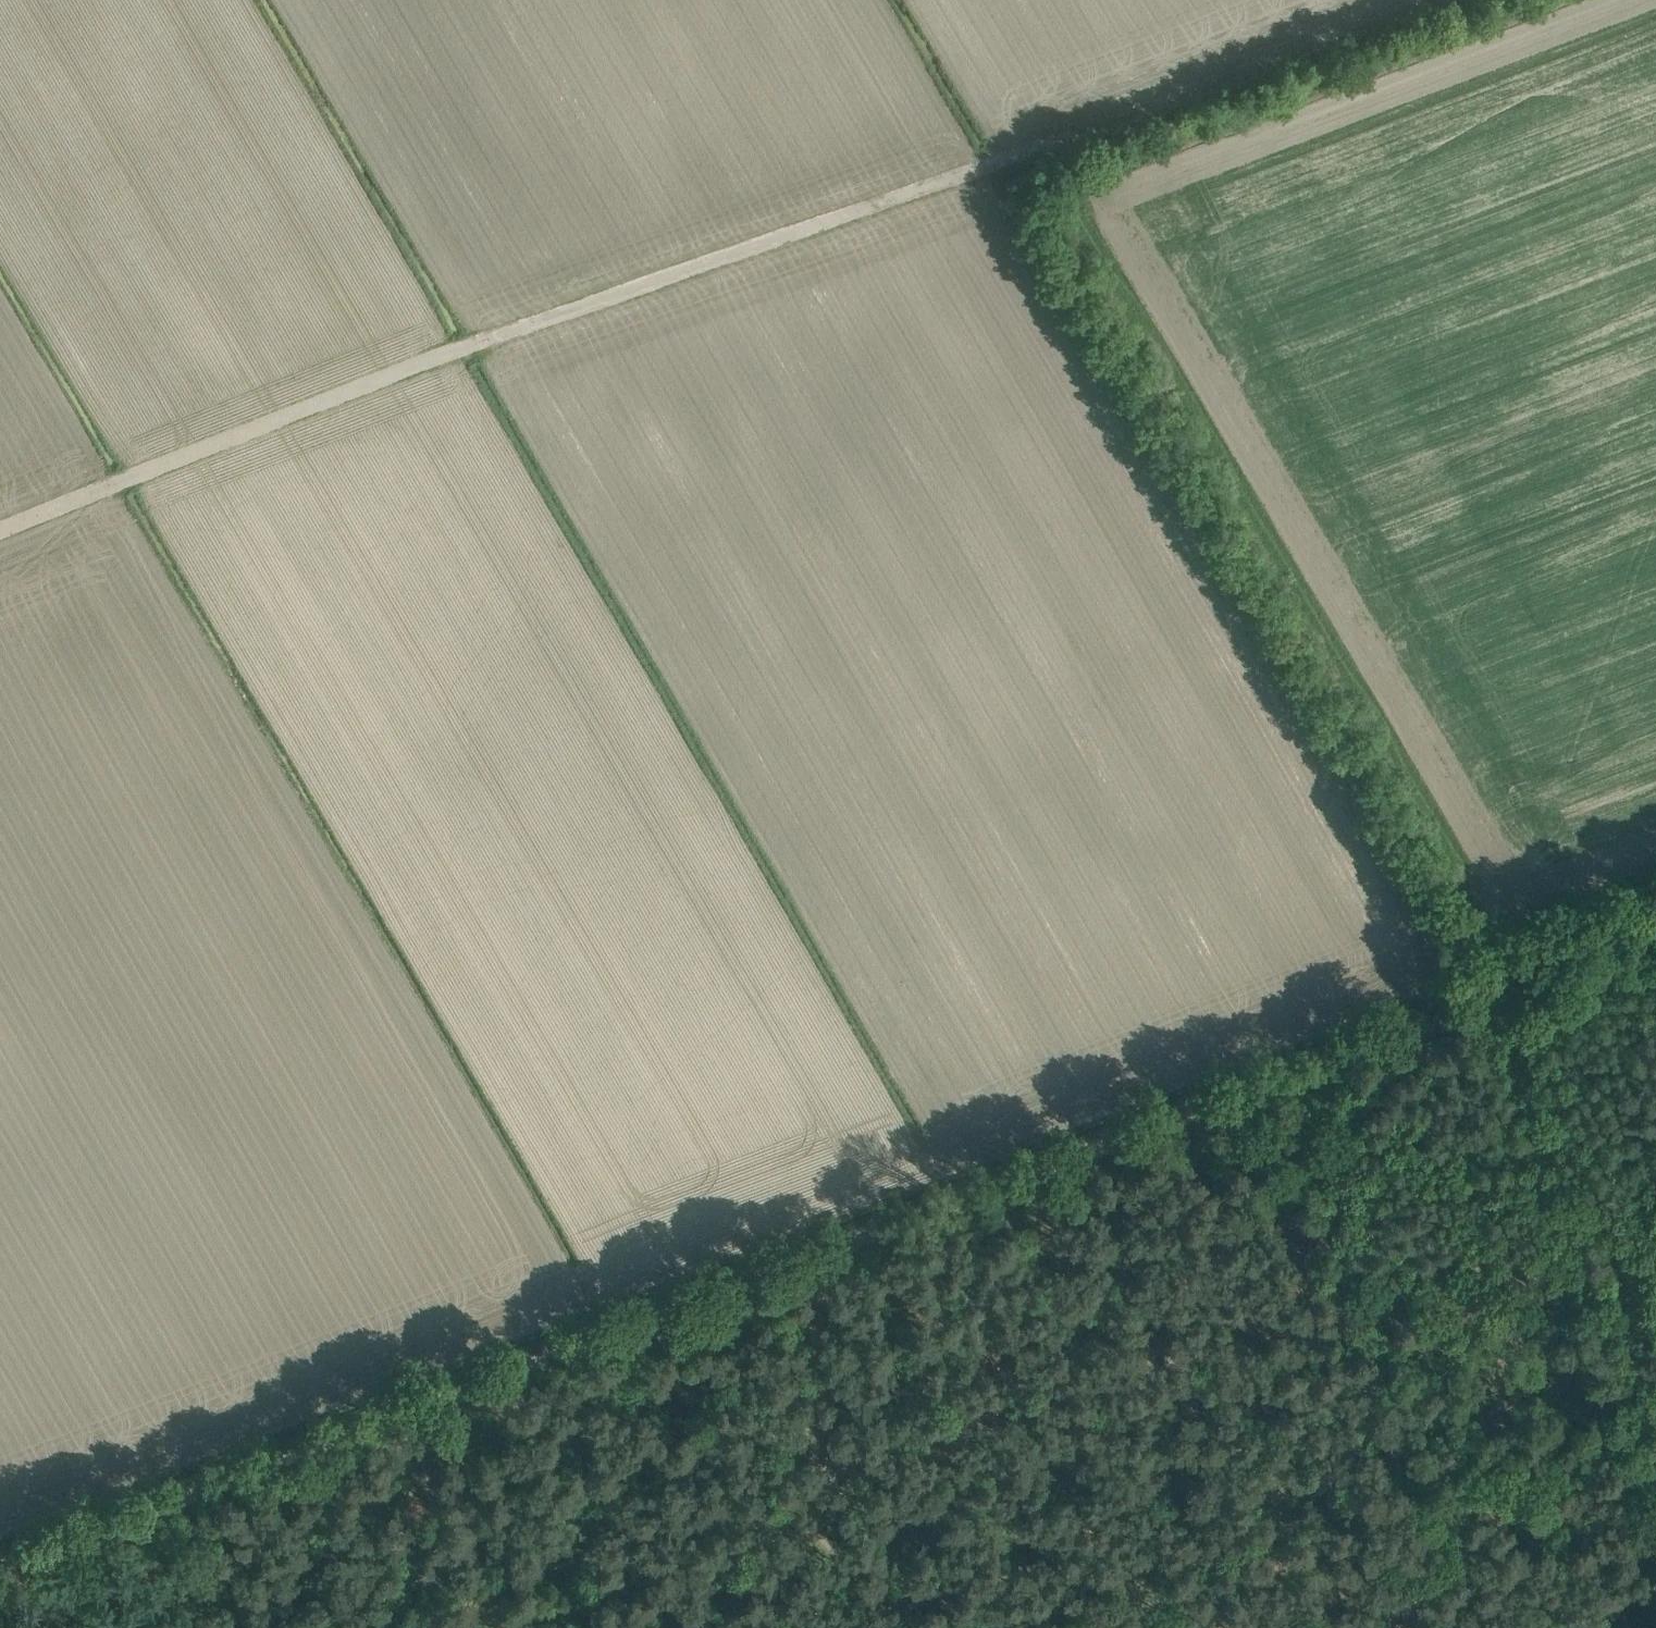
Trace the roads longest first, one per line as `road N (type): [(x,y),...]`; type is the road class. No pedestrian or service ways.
road 1 (track): [(0,1561),(1655,932)]

